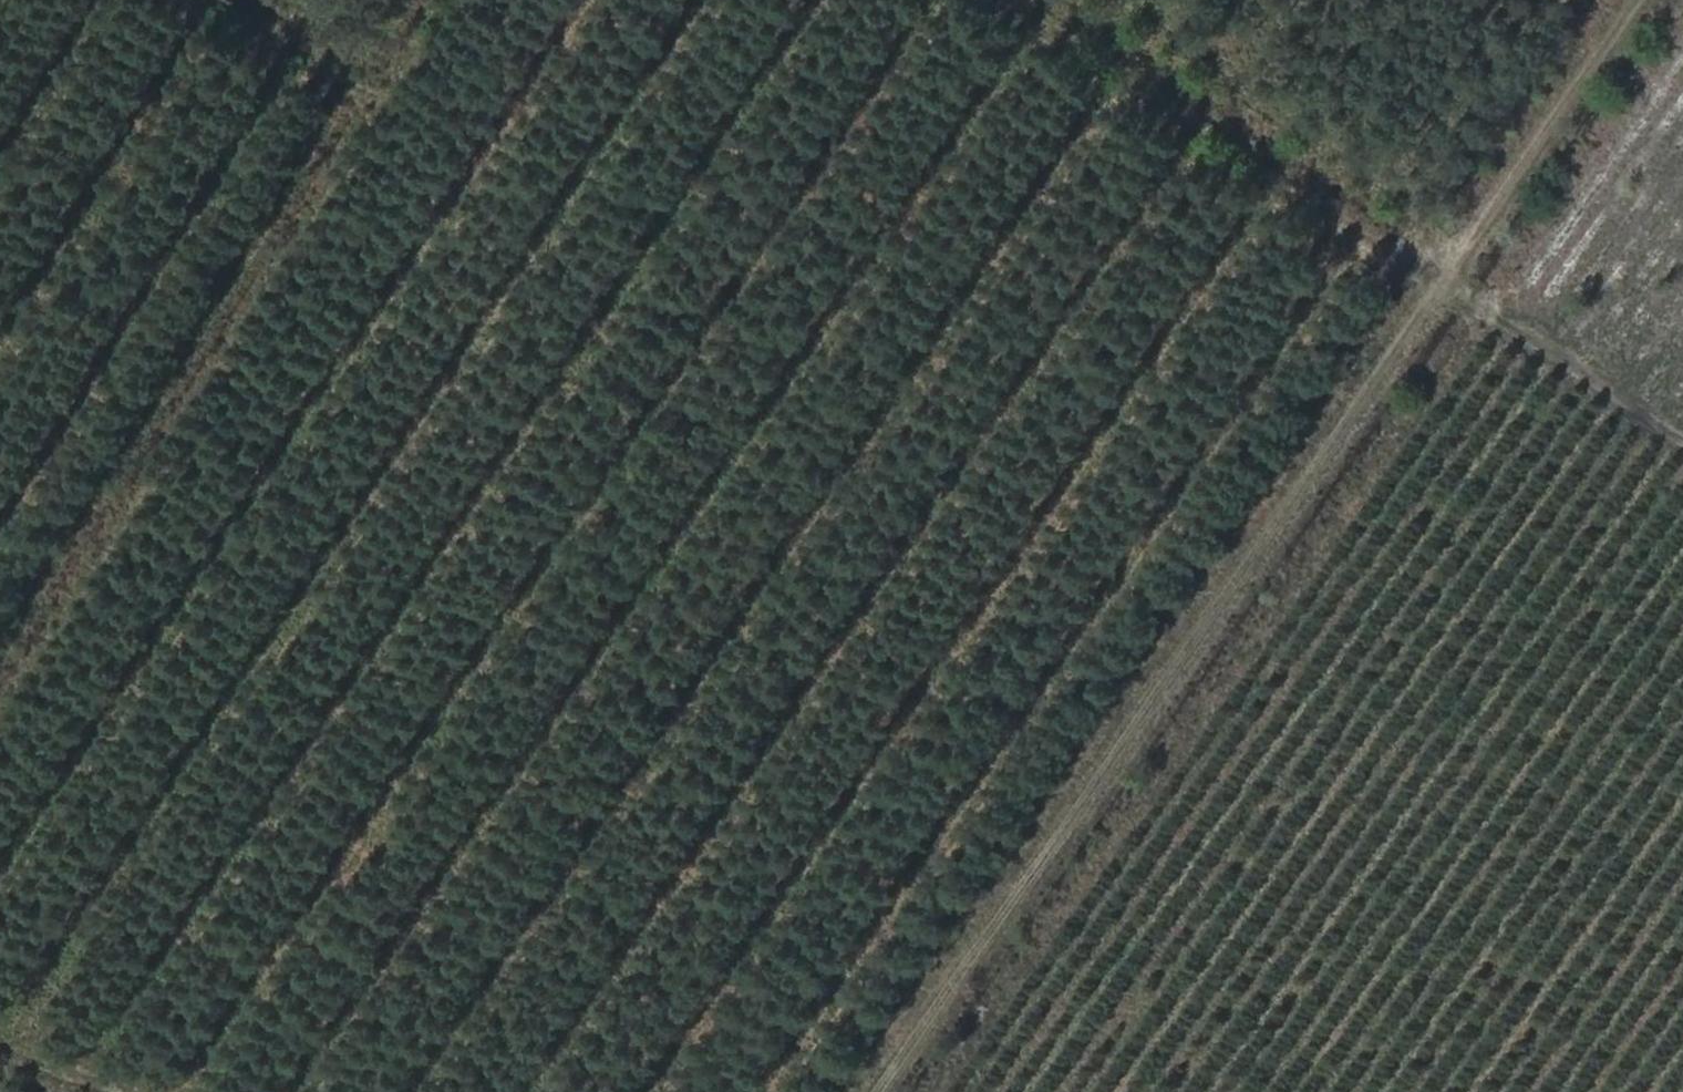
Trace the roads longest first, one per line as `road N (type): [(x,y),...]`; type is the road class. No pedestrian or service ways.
road 1 (track): [(1629,0),(865,1091)]

